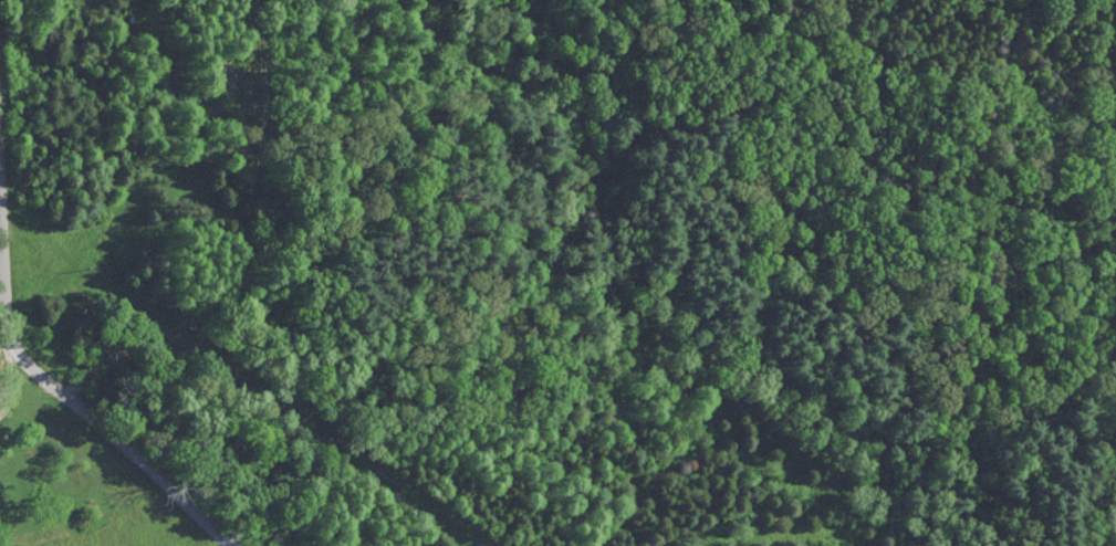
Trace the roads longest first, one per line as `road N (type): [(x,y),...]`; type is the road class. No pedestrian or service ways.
road 1 (residential): [(226,545),(20,358),(0,205)]

